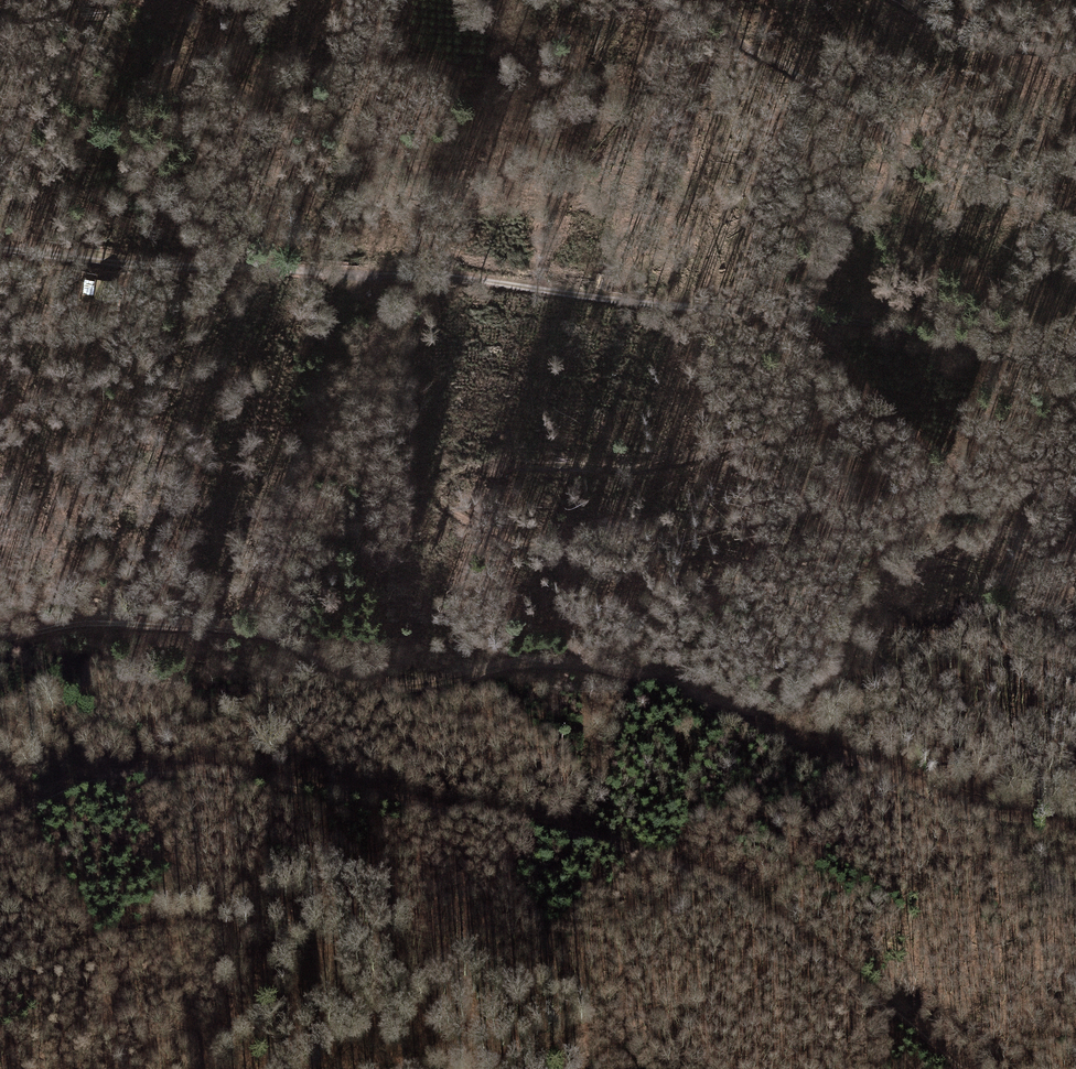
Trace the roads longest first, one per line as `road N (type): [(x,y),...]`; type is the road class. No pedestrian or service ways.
road 1 (track): [(879,122),(895,149),(895,174),(801,291),(799,306),(857,370),(864,395),(858,410),(713,455),(631,470),(500,467),(446,479),(436,502),(464,527),(635,574),(714,574),(791,595),(893,565),(954,561),(991,533),(964,481),(928,448)]
road 2 (track): [(0,637),(72,623),(250,630),(345,673),(420,686),(491,668),(587,666),(869,764),(979,815),(1075,829)]
road 3 (track): [(1075,369),(994,345),(807,316),(435,276),(234,271),(0,251)]
road 4 (track): [(0,823),(65,788),(125,772),(204,773),(613,843),(695,873),(872,993),(964,1068)]
road 5 (track): [(656,0),(985,179)]
road 6 (track): [(1075,50),(951,29),(897,0)]
road 7 (track): [(0,967),(86,957),(124,935),(155,930)]

